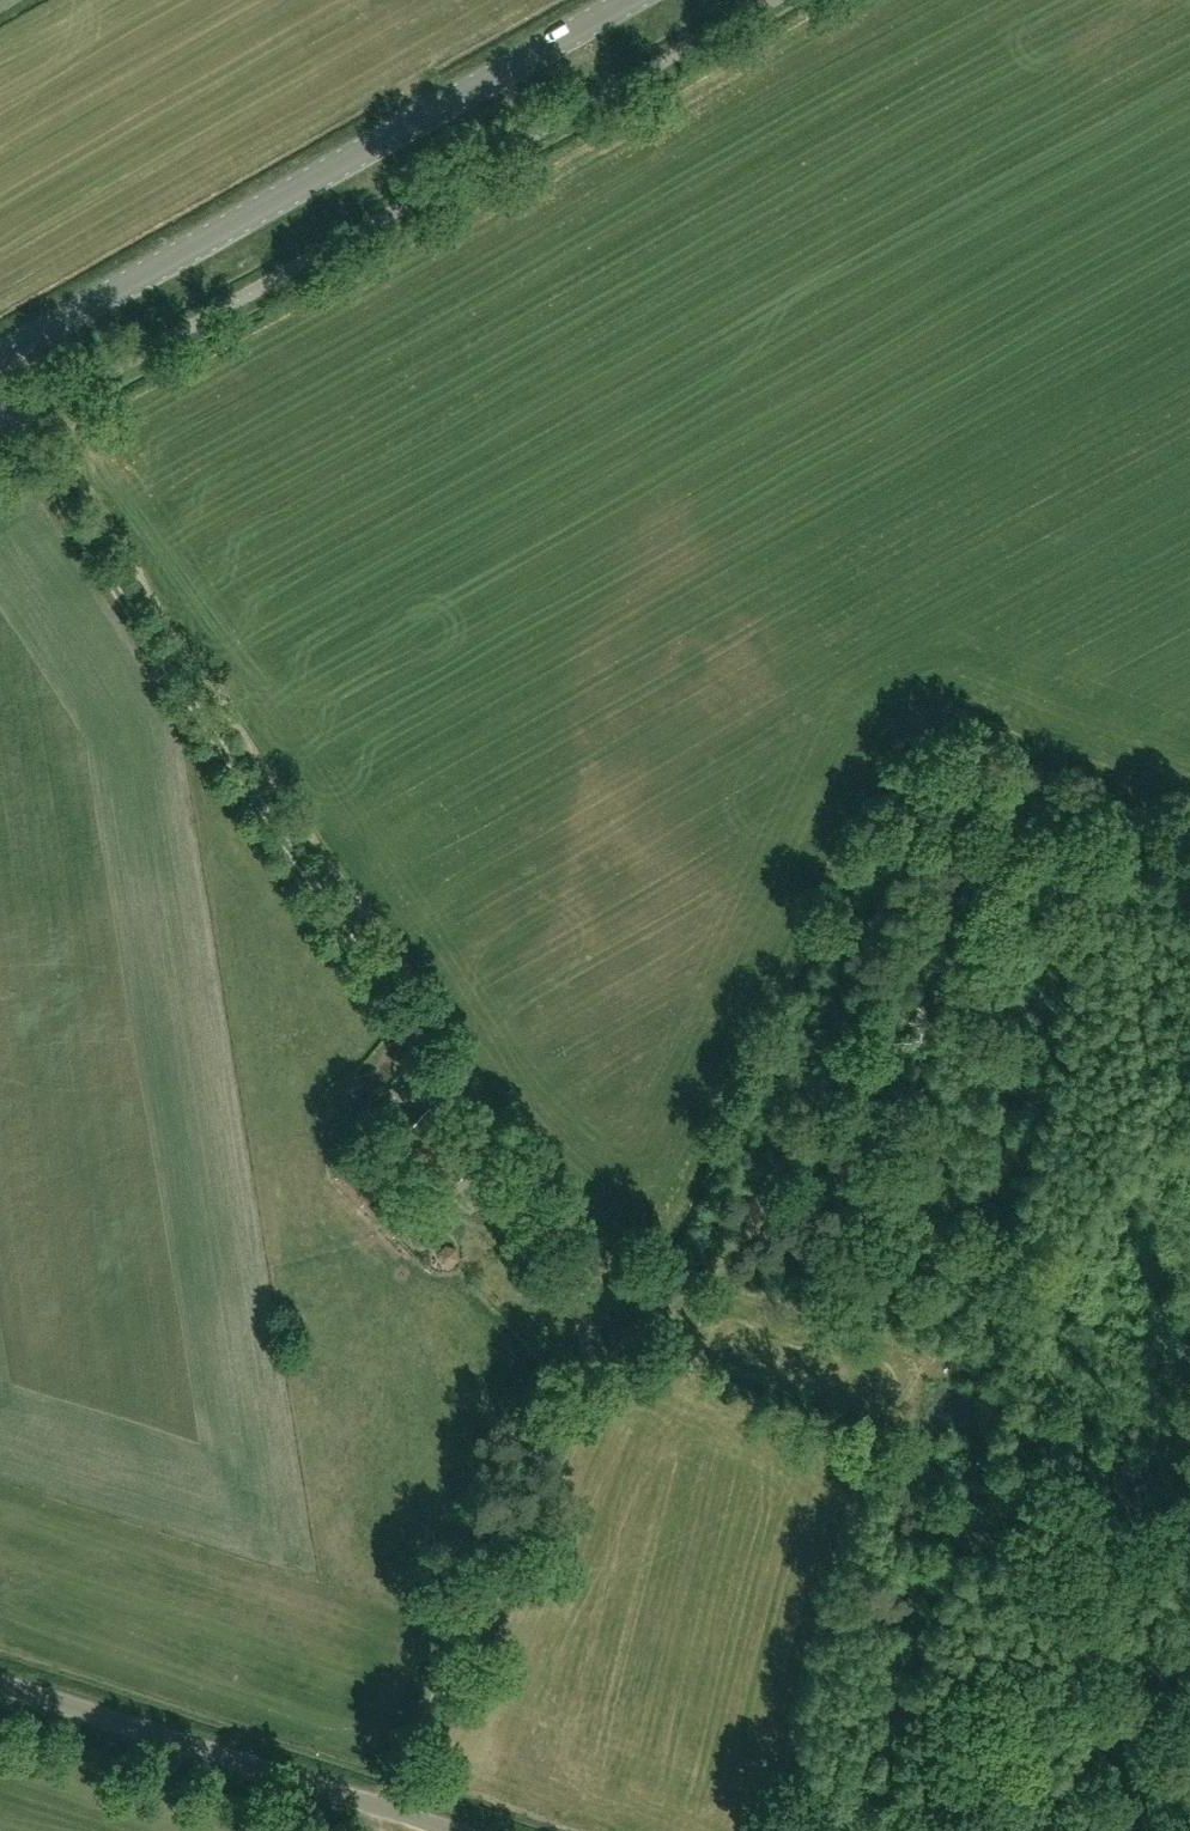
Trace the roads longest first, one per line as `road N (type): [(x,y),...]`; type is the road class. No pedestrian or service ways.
road 1 (tertiary): [(635,0),(0,362)]
road 2 (track): [(389,1809),(628,1323)]
road 3 (unclassified): [(450,1830),(0,1684)]

